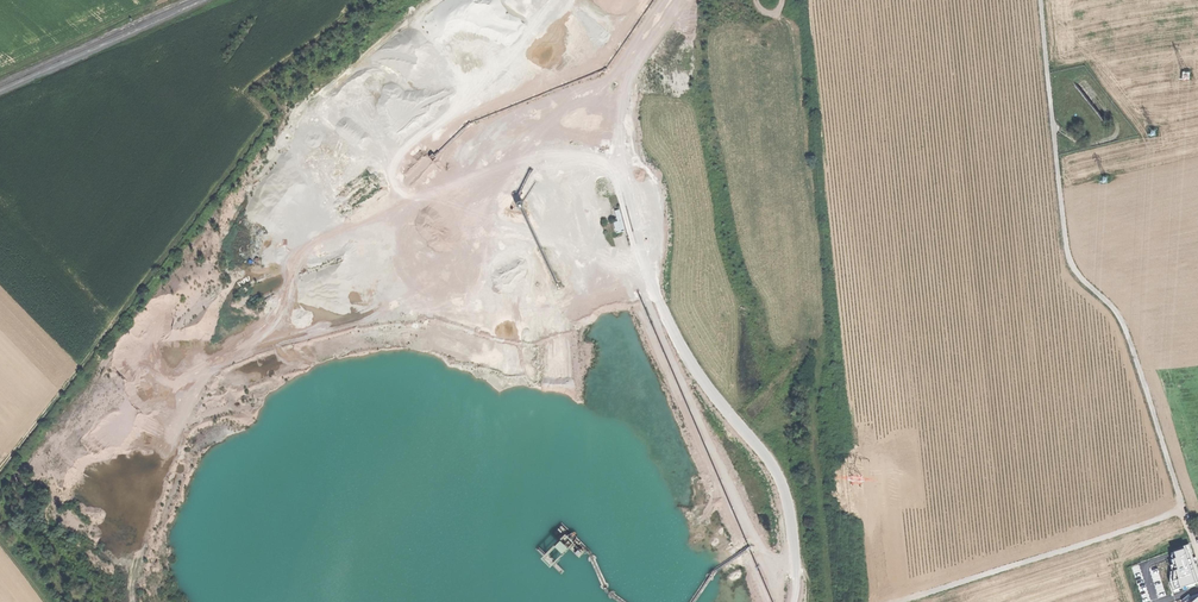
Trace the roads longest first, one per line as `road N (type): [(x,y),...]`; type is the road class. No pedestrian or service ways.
road 1 (track): [(0,465),(269,121),(249,93),(364,0)]
road 2 (track): [(1197,553),(1121,318),(1072,264),(1042,0)]

